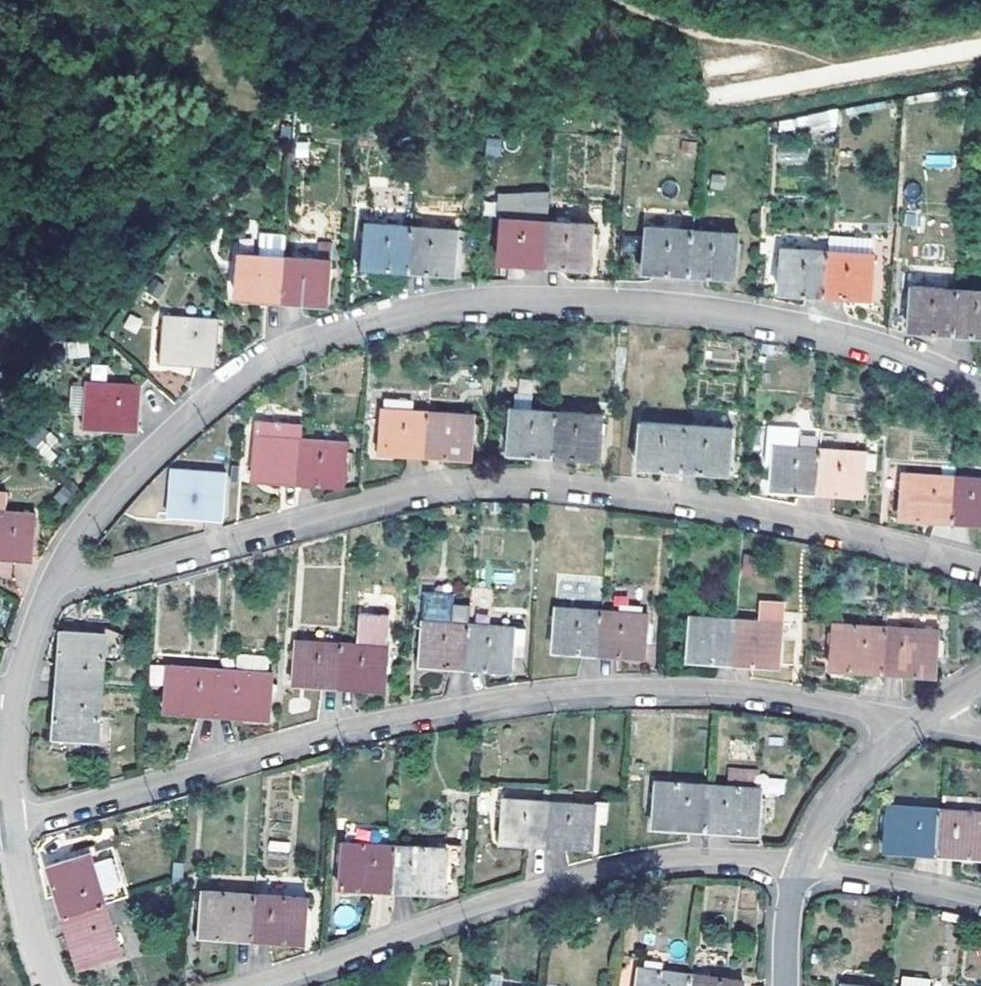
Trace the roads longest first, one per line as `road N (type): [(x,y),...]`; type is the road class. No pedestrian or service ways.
road 1 (residential): [(57,573),(105,503),(200,405),(276,356),(379,319),(484,303),(663,306),(892,349),(980,391)]
road 2 (residential): [(57,573),(87,577),(404,491),(499,478),(733,505),(980,565)]
road 3 (residential): [(914,722),(751,690),(543,691),(298,743),(12,822)]
road 4 (residential): [(230,985),(684,854),(800,867)]
road 5 (residential): [(914,722),(831,813),(800,867)]
road 6 (residential): [(800,867),(980,897)]
road 7 (residential): [(56,985),(26,918),(12,822)]
road 8 (residential): [(12,822),(9,756),(19,688)]
road 9 (residential): [(19,688),(57,573)]
road 10 (residential): [(800,867),(782,985)]

